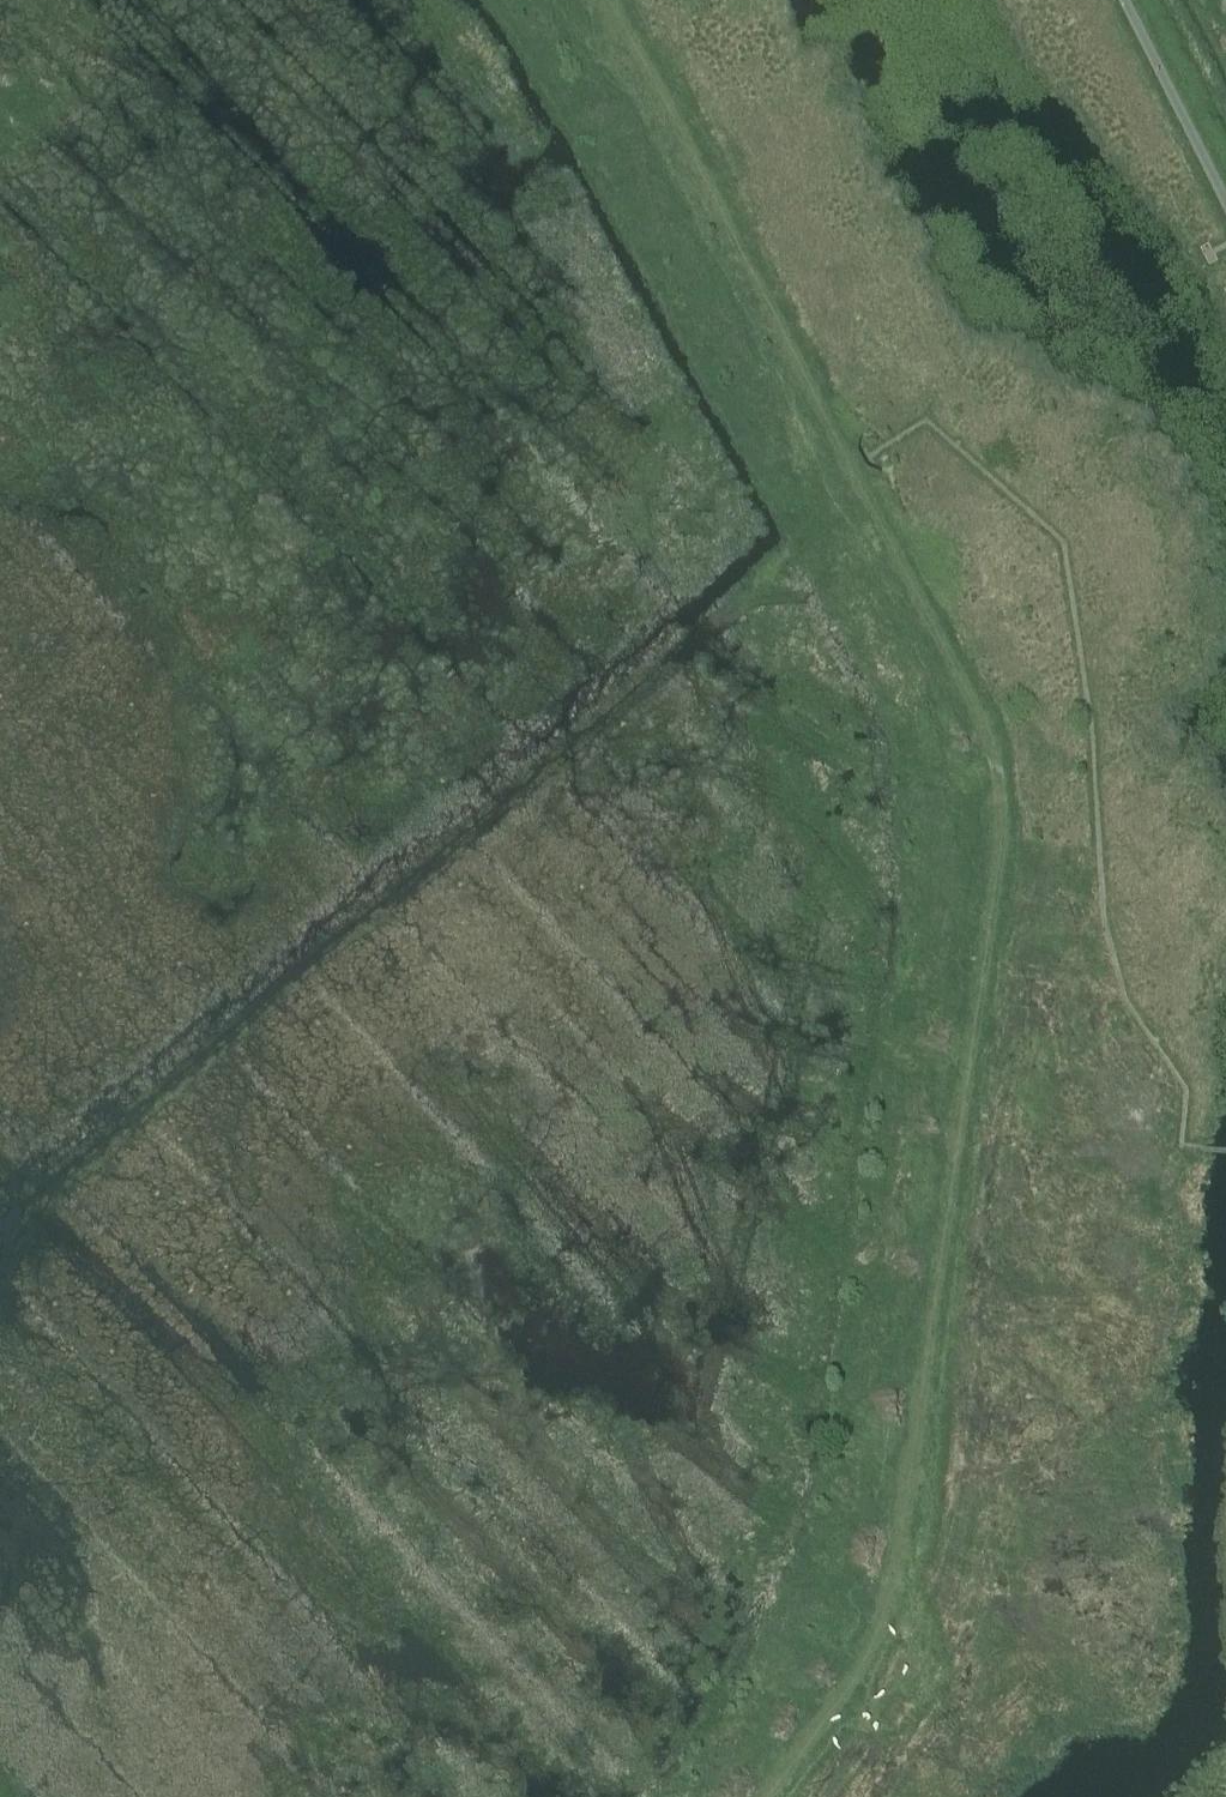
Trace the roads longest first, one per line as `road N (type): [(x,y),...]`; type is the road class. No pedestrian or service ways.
road 1 (track): [(590,0),(999,784),(889,1559),(870,1643),(831,1716),(766,1796)]
road 2 (unclassified): [(1225,202),(1125,0)]

